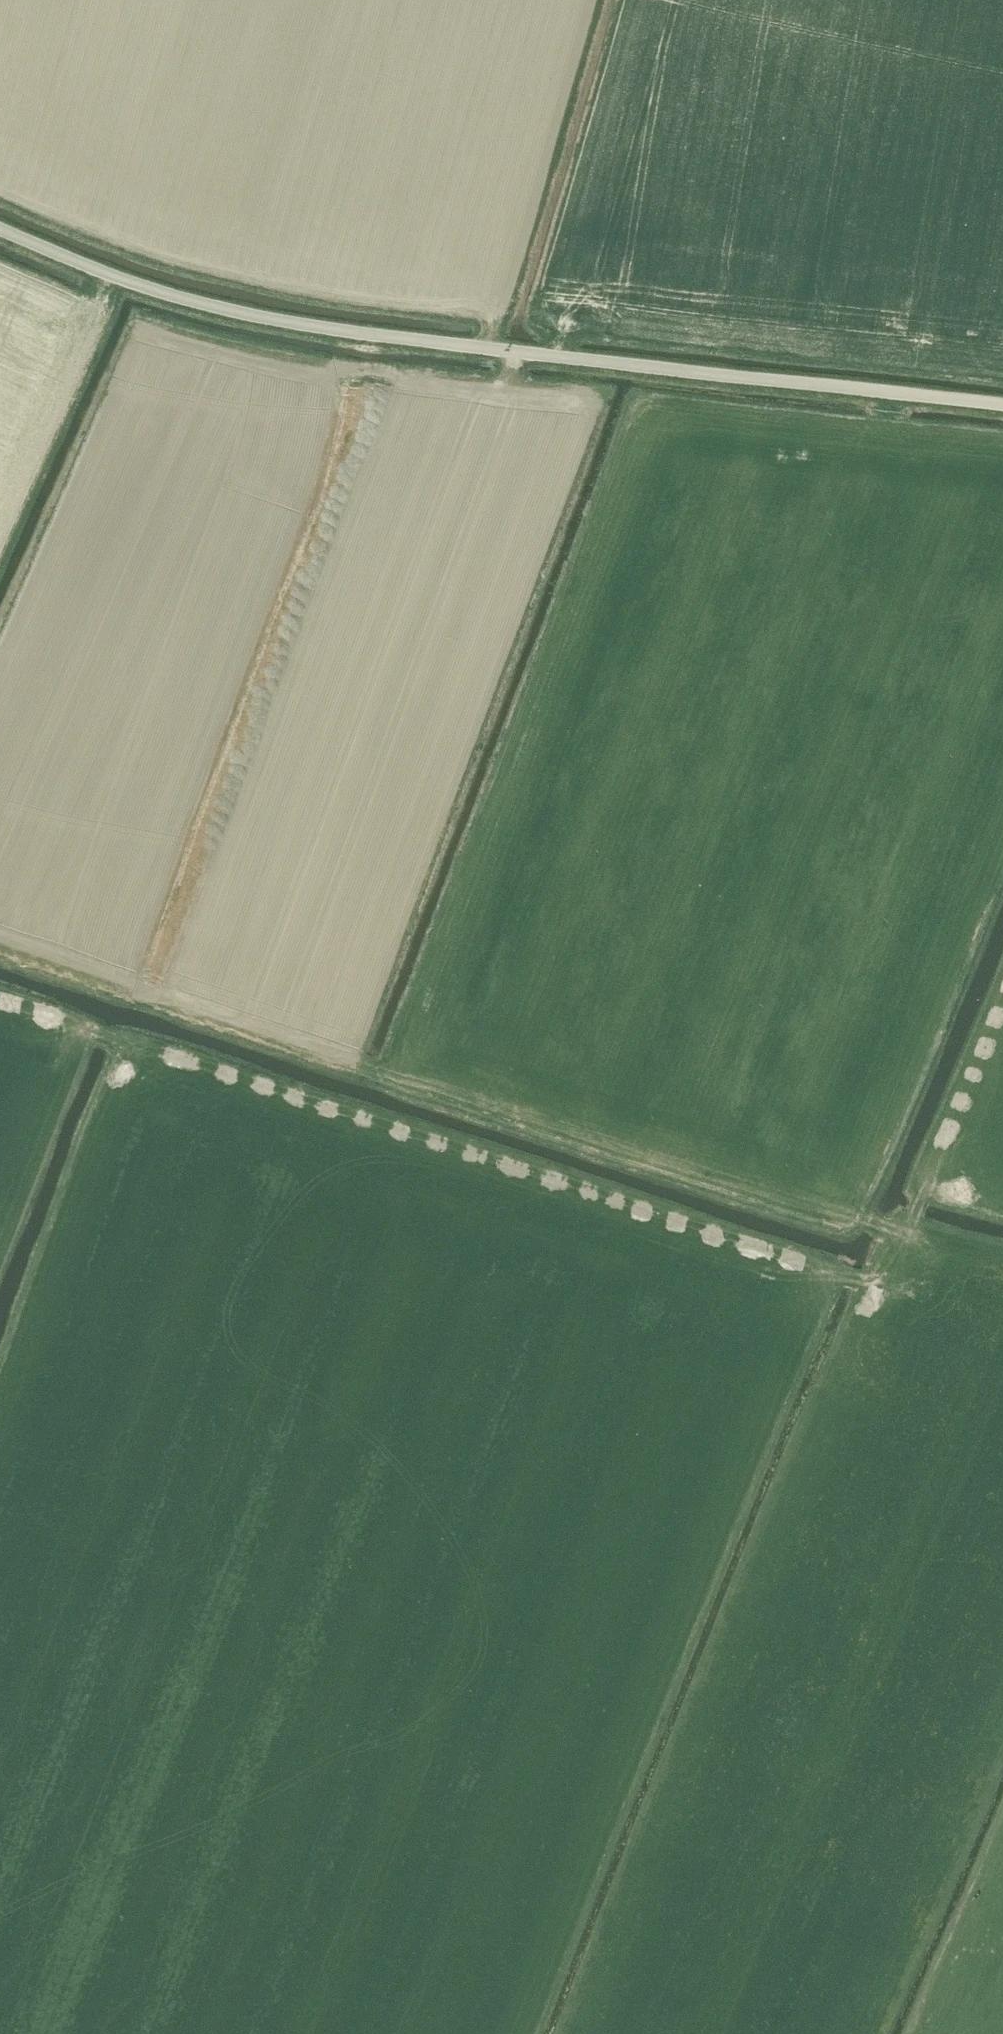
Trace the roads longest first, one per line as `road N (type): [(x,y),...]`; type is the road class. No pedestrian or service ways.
road 1 (unclassified): [(0,229),(173,296),(277,321),(1002,405)]

